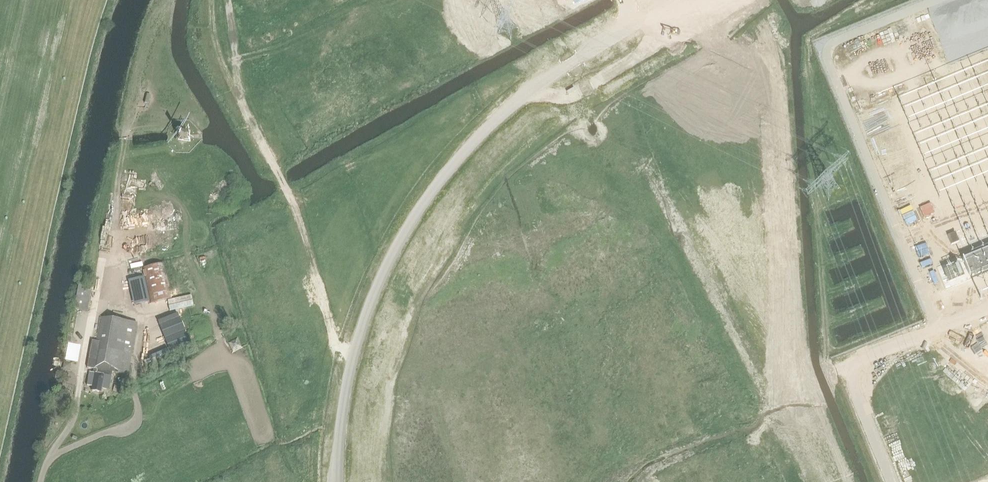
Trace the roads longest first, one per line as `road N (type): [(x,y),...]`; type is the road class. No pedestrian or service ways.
road 1 (unclassified): [(728,1),(685,7),(560,93),(442,206),(375,344),(360,401),(356,481)]
road 2 (unclassified): [(369,481),(386,353),(458,206),(532,129),(696,32),(728,1)]
road 3 (track): [(41,481),(76,414),(106,235),(167,226)]

